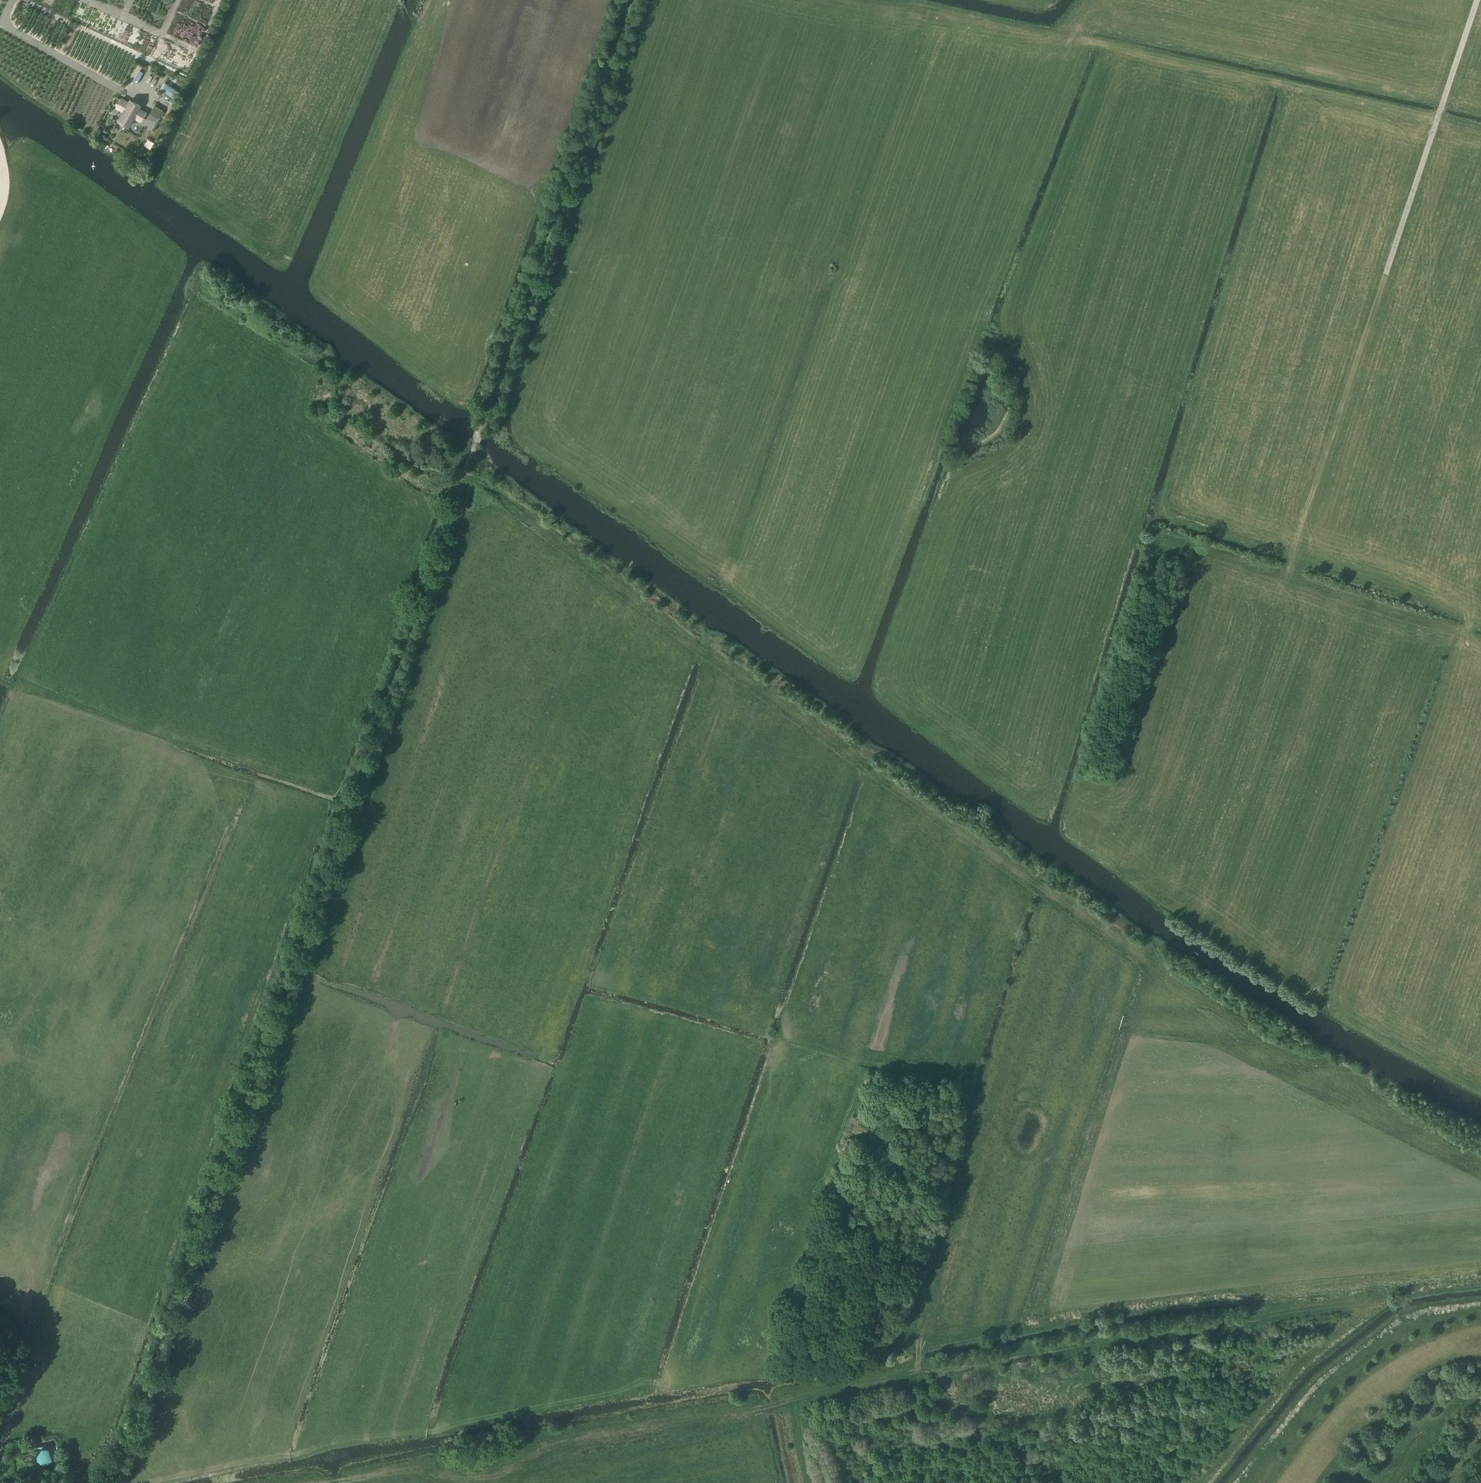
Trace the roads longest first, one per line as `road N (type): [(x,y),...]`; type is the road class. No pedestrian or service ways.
road 1 (track): [(112,1482),(631,0)]
road 2 (track): [(1477,0),(1385,275)]

